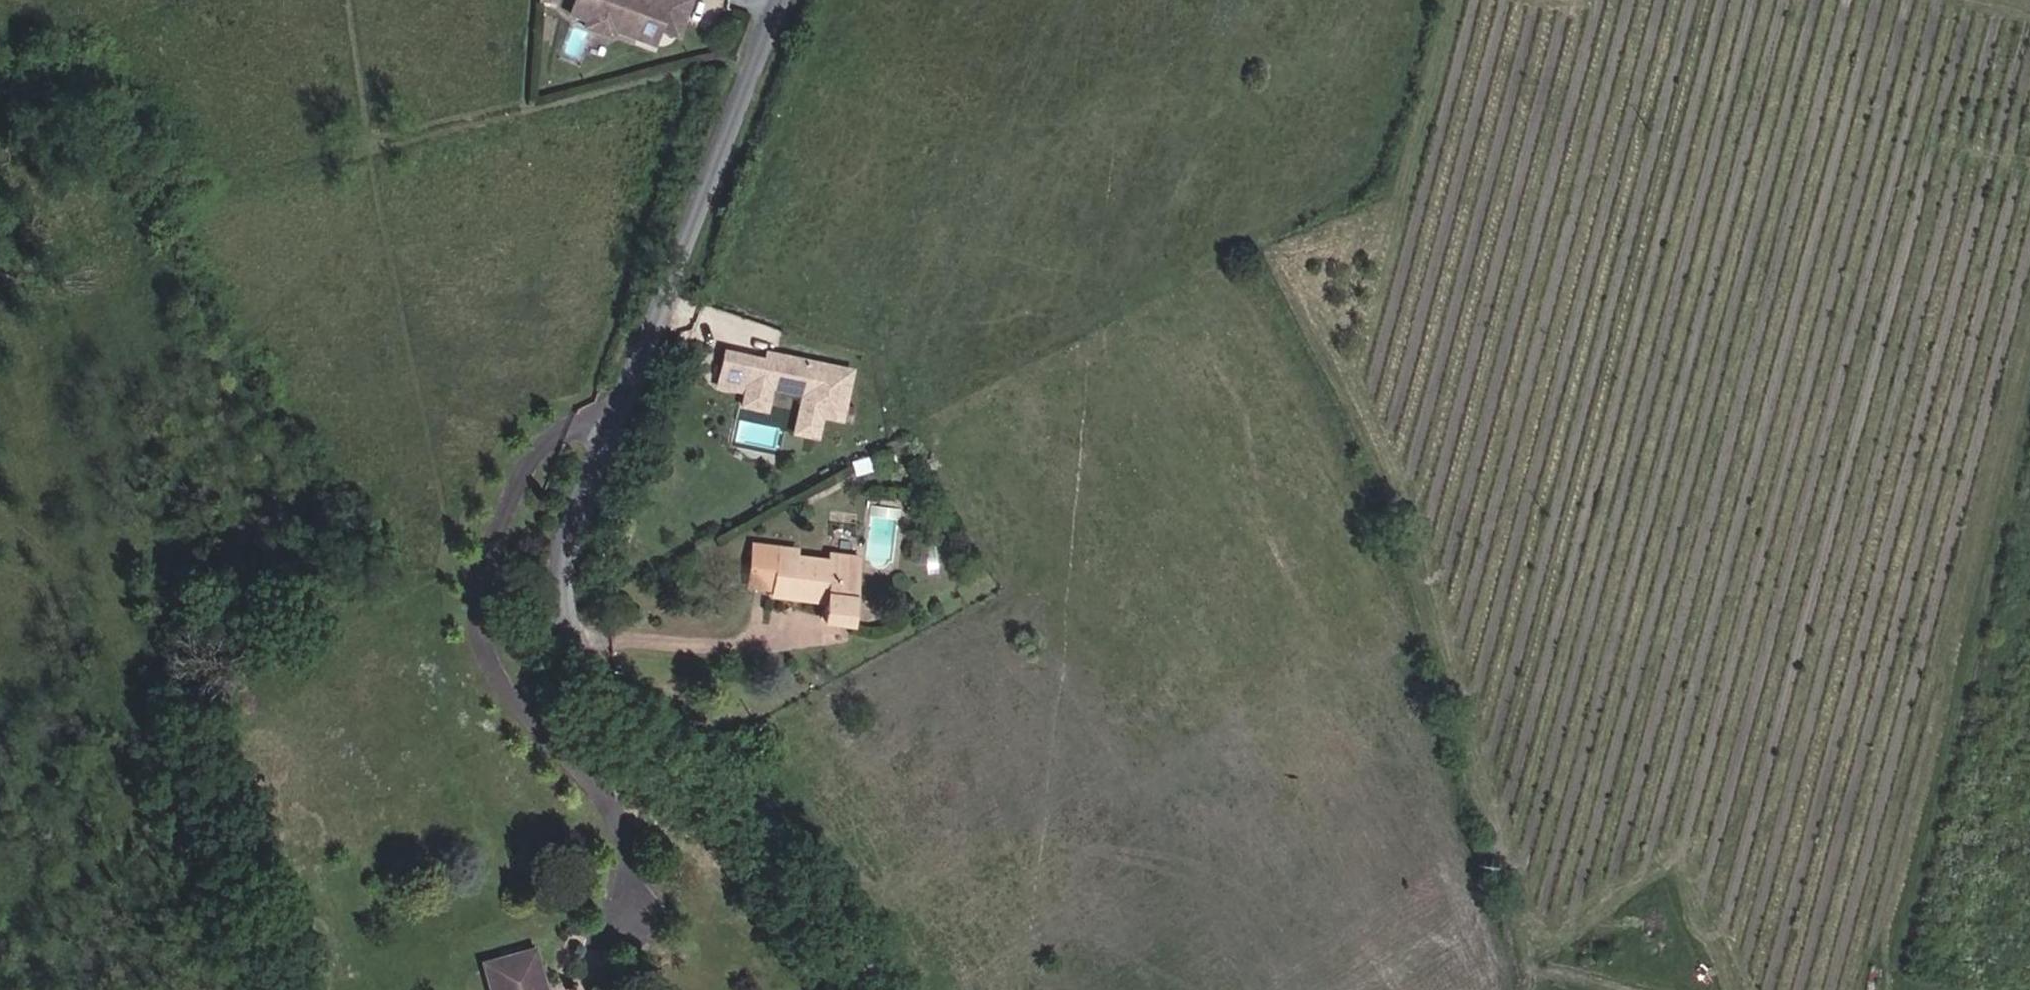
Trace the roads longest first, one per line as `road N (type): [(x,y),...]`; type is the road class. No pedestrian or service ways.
road 1 (residential): [(879,989),(845,904),(800,842),(581,651),(563,598),(569,533),(777,0)]

